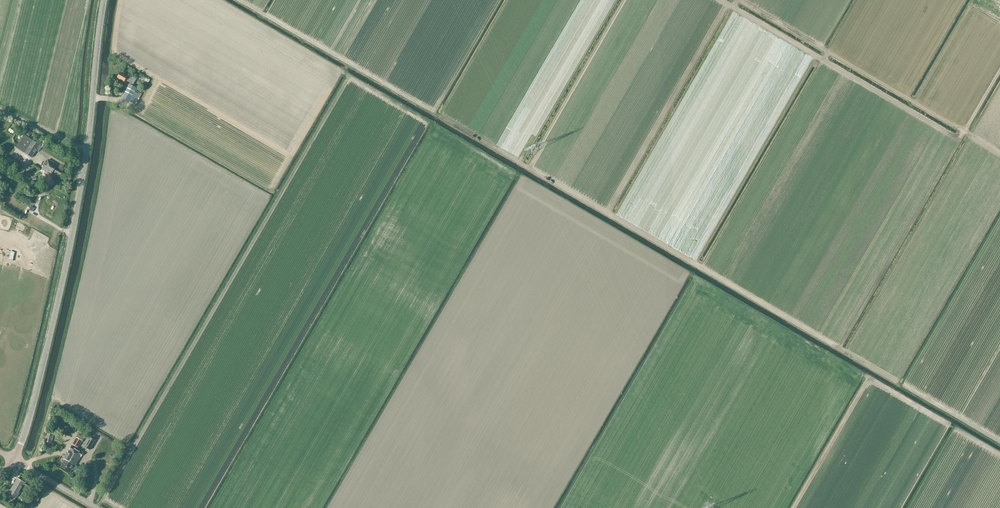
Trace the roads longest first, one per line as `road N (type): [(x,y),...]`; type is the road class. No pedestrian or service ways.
road 1 (unclassified): [(13,459),(72,232),(104,0)]

